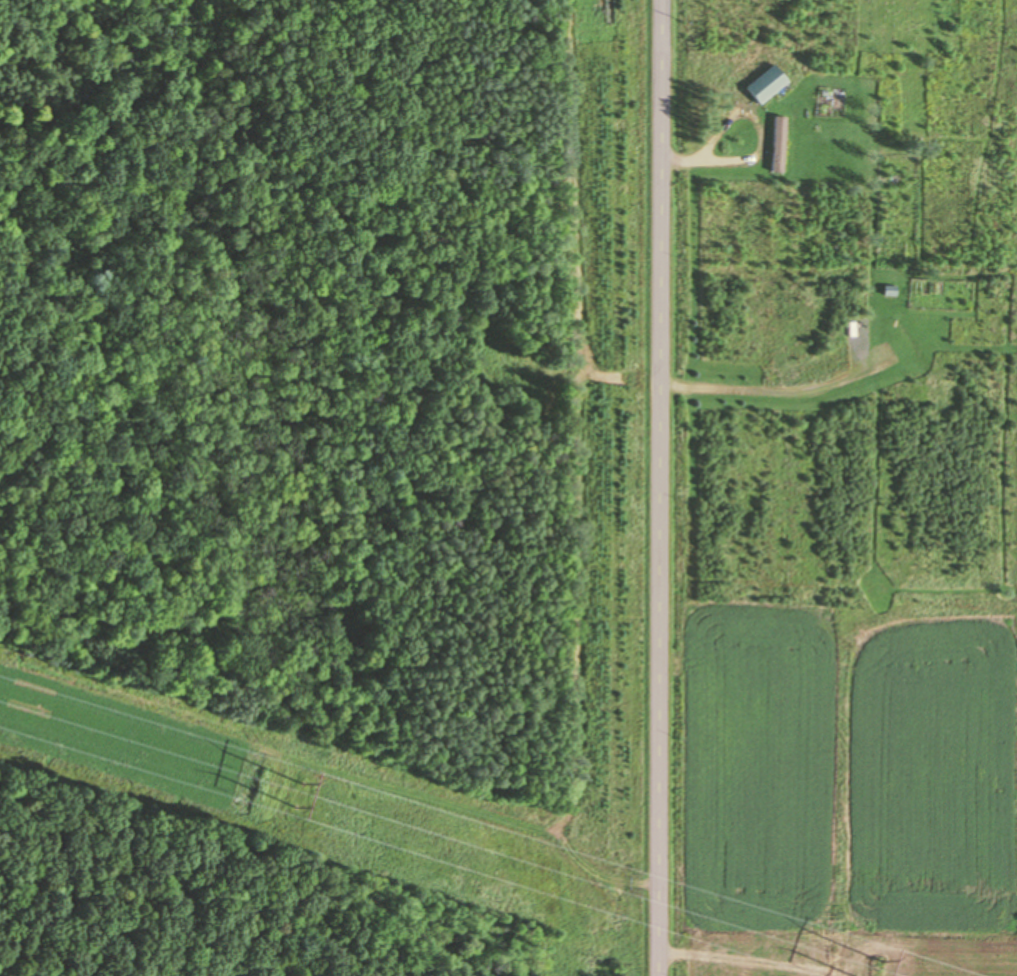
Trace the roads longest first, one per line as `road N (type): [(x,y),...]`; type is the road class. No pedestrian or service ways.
road 1 (tertiary): [(677,975),(667,0)]

